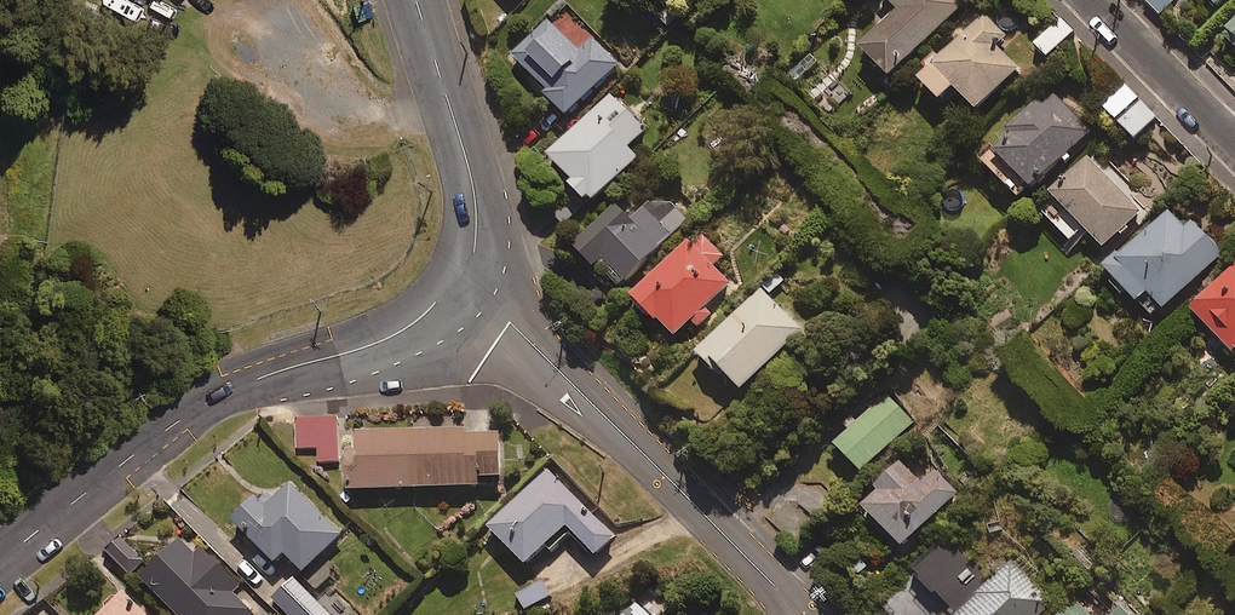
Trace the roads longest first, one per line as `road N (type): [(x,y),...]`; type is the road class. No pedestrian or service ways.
road 1 (tertiary): [(461,275),(418,321),(380,342),(211,397),(0,561)]
road 2 (tertiary): [(800,614),(461,275)]
road 3 (tertiary): [(416,0),(475,198),(476,244),(461,275)]
road 4 (residential): [(1095,0),(1234,141)]

